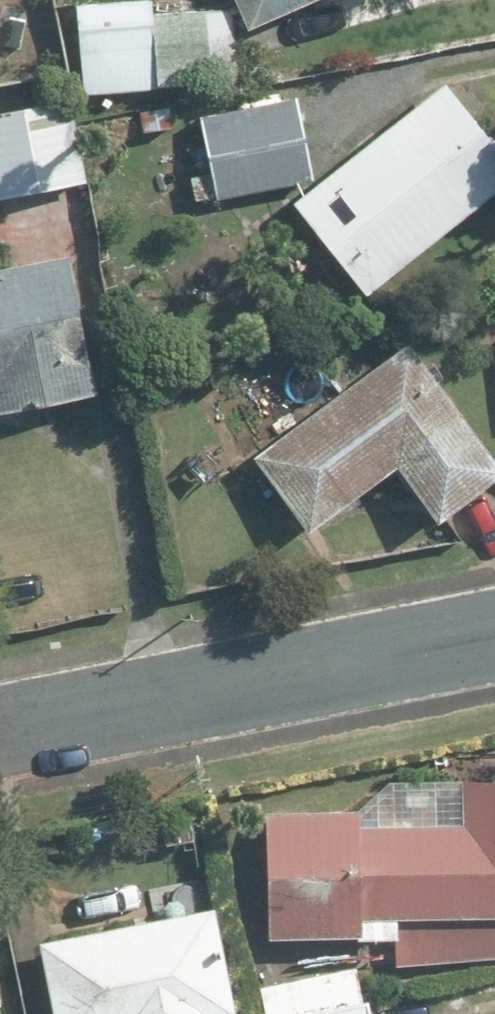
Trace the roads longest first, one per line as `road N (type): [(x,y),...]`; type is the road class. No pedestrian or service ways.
road 1 (residential): [(0,728),(494,632)]

